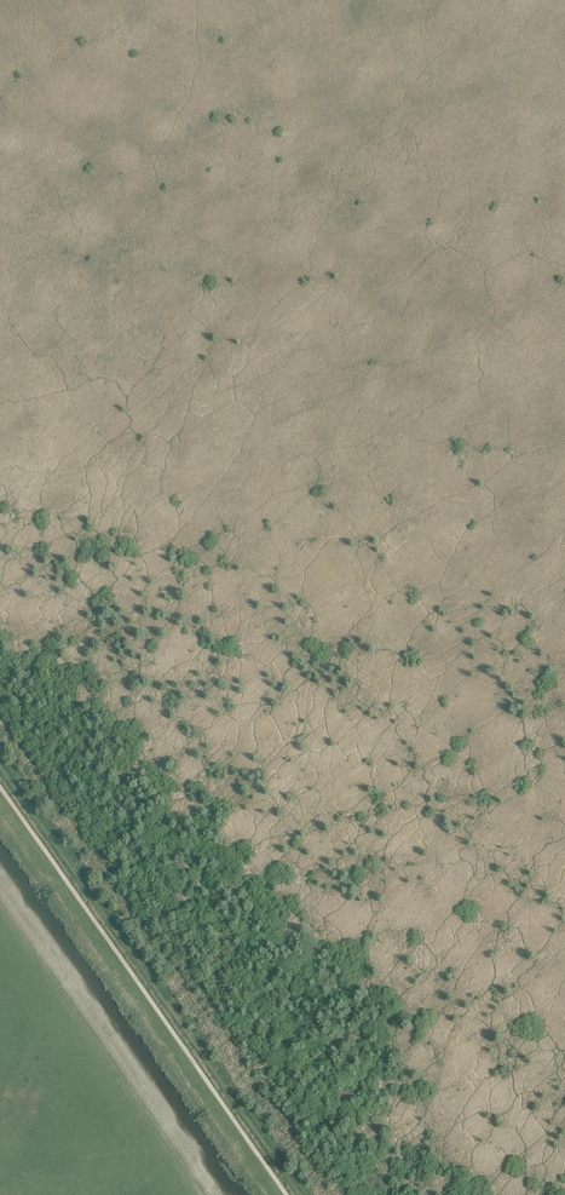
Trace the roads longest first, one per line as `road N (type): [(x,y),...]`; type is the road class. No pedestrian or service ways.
road 1 (track): [(287,1194),(0,787)]

